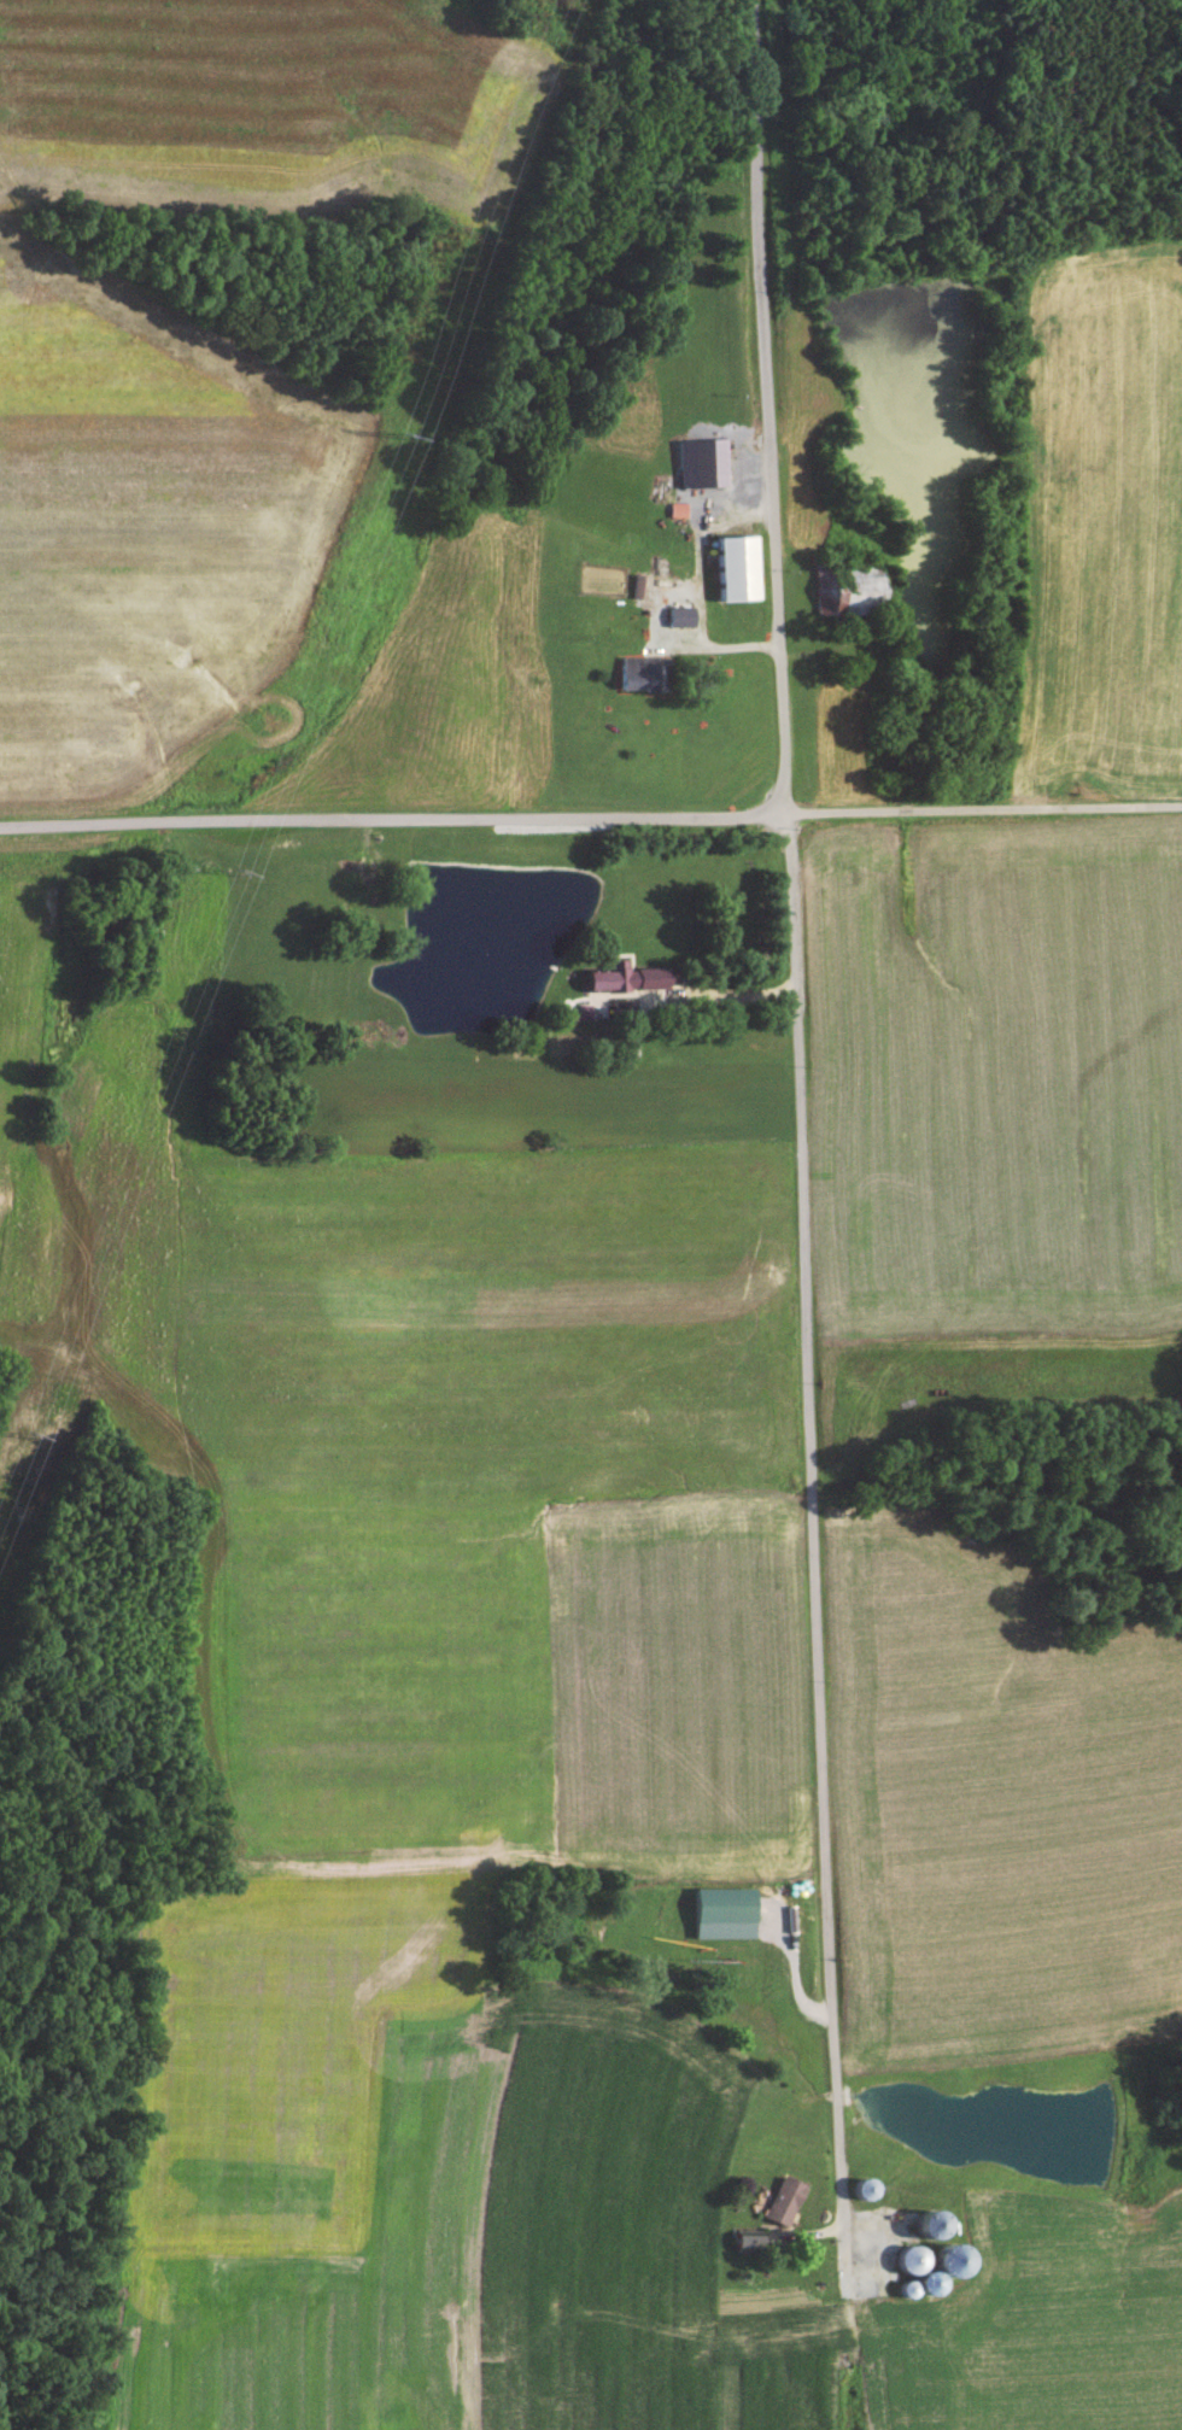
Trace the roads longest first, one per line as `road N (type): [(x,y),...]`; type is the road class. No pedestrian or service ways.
road 1 (residential): [(778,807),(792,861),(803,1229),(796,1383),(830,2096)]
road 2 (residential): [(778,807),(785,728),(748,0)]
road 3 (residential): [(0,826),(739,820),(778,807)]
road 4 (residential): [(778,807),(1181,796)]

